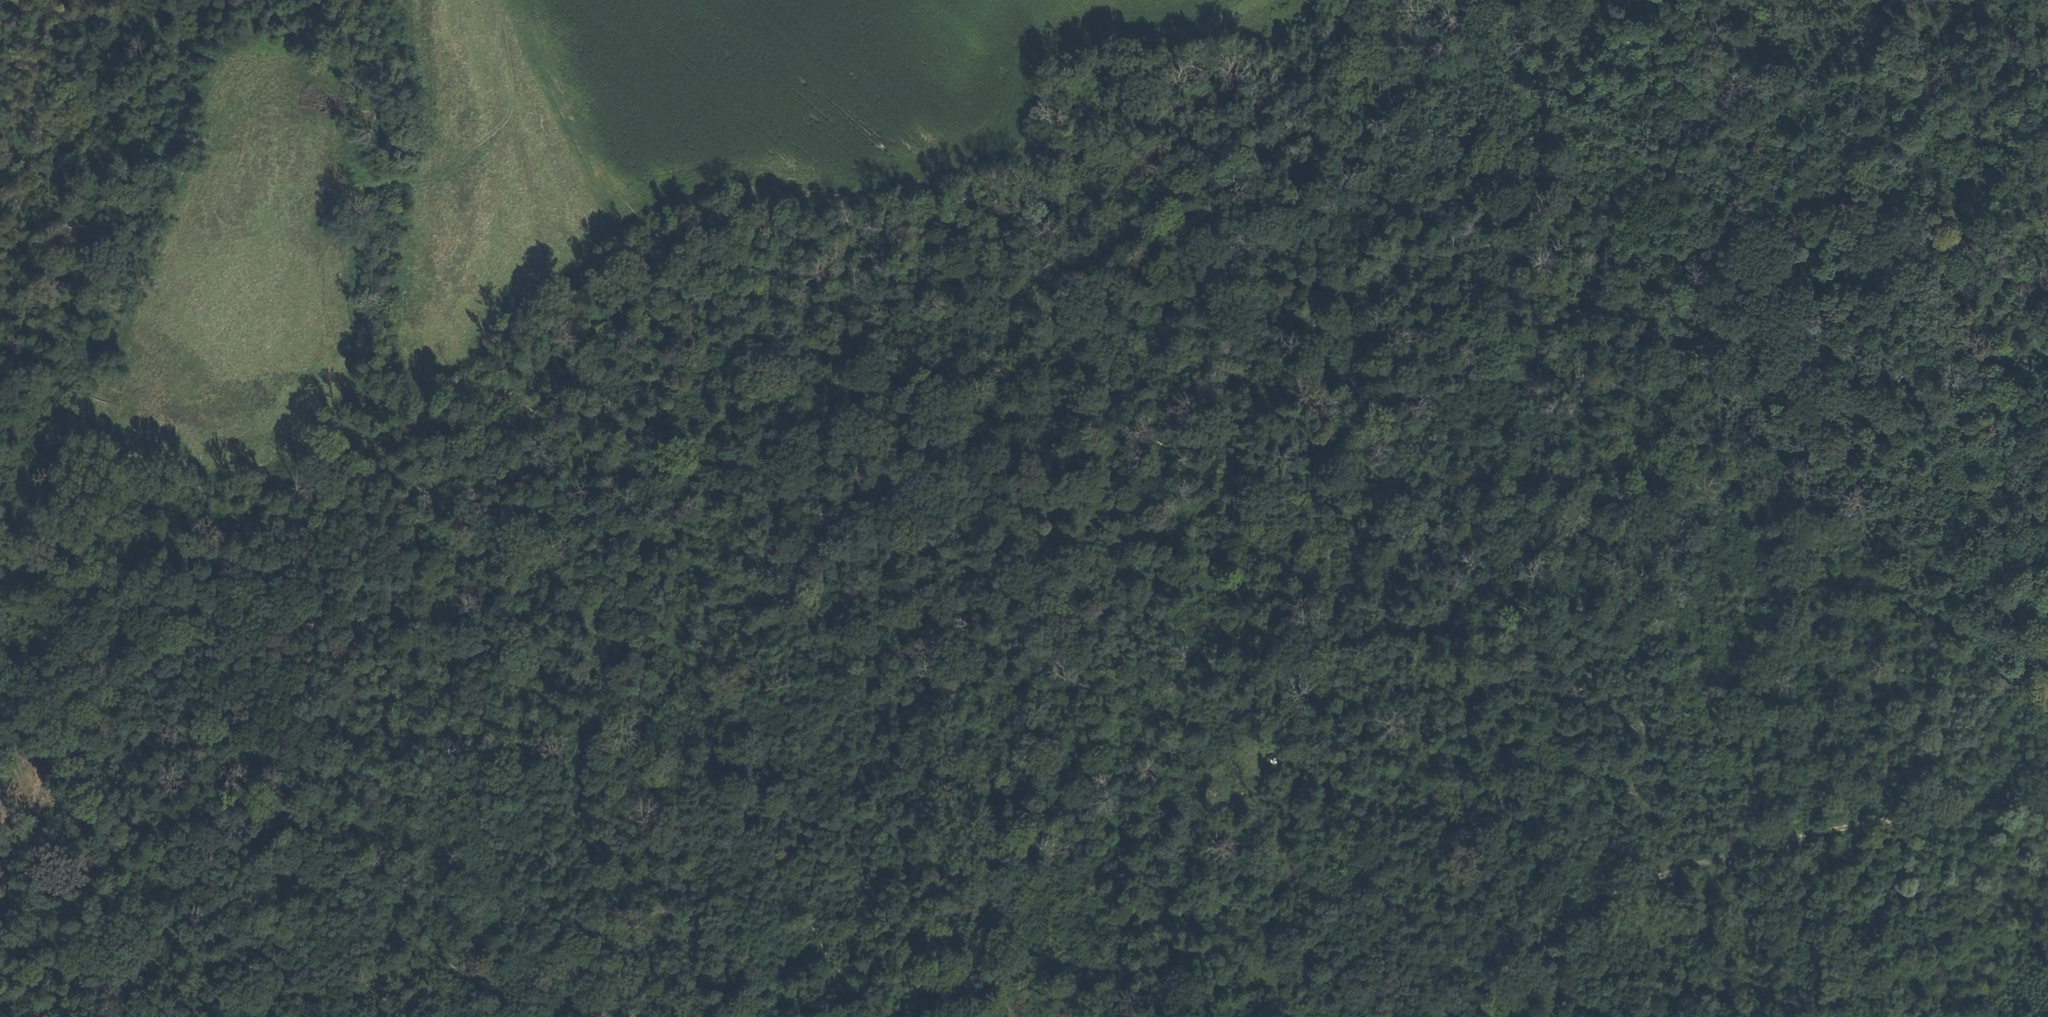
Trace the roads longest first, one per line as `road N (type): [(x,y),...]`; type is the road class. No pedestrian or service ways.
road 1 (track): [(1451,1016),(1594,904),(1745,849),(1801,837)]
road 2 (track): [(1801,837),(2047,794)]
road 3 (track): [(1920,1016),(1885,996),(1801,837)]

